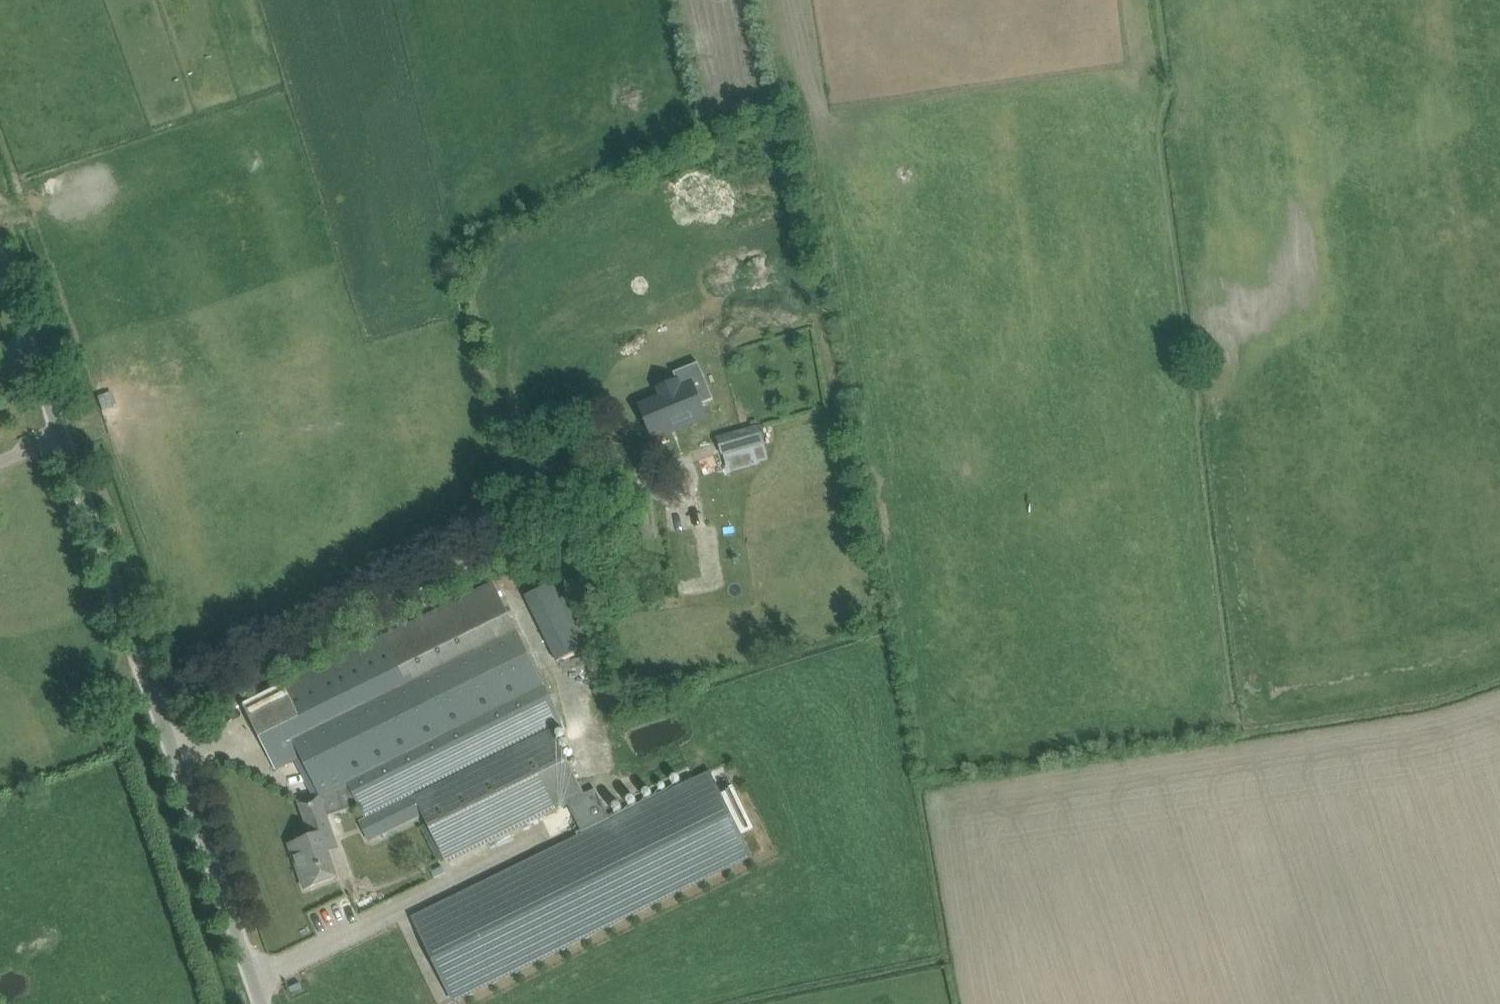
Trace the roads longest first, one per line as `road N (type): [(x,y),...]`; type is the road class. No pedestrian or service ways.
road 1 (unclassified): [(262,1003),(0,270)]

